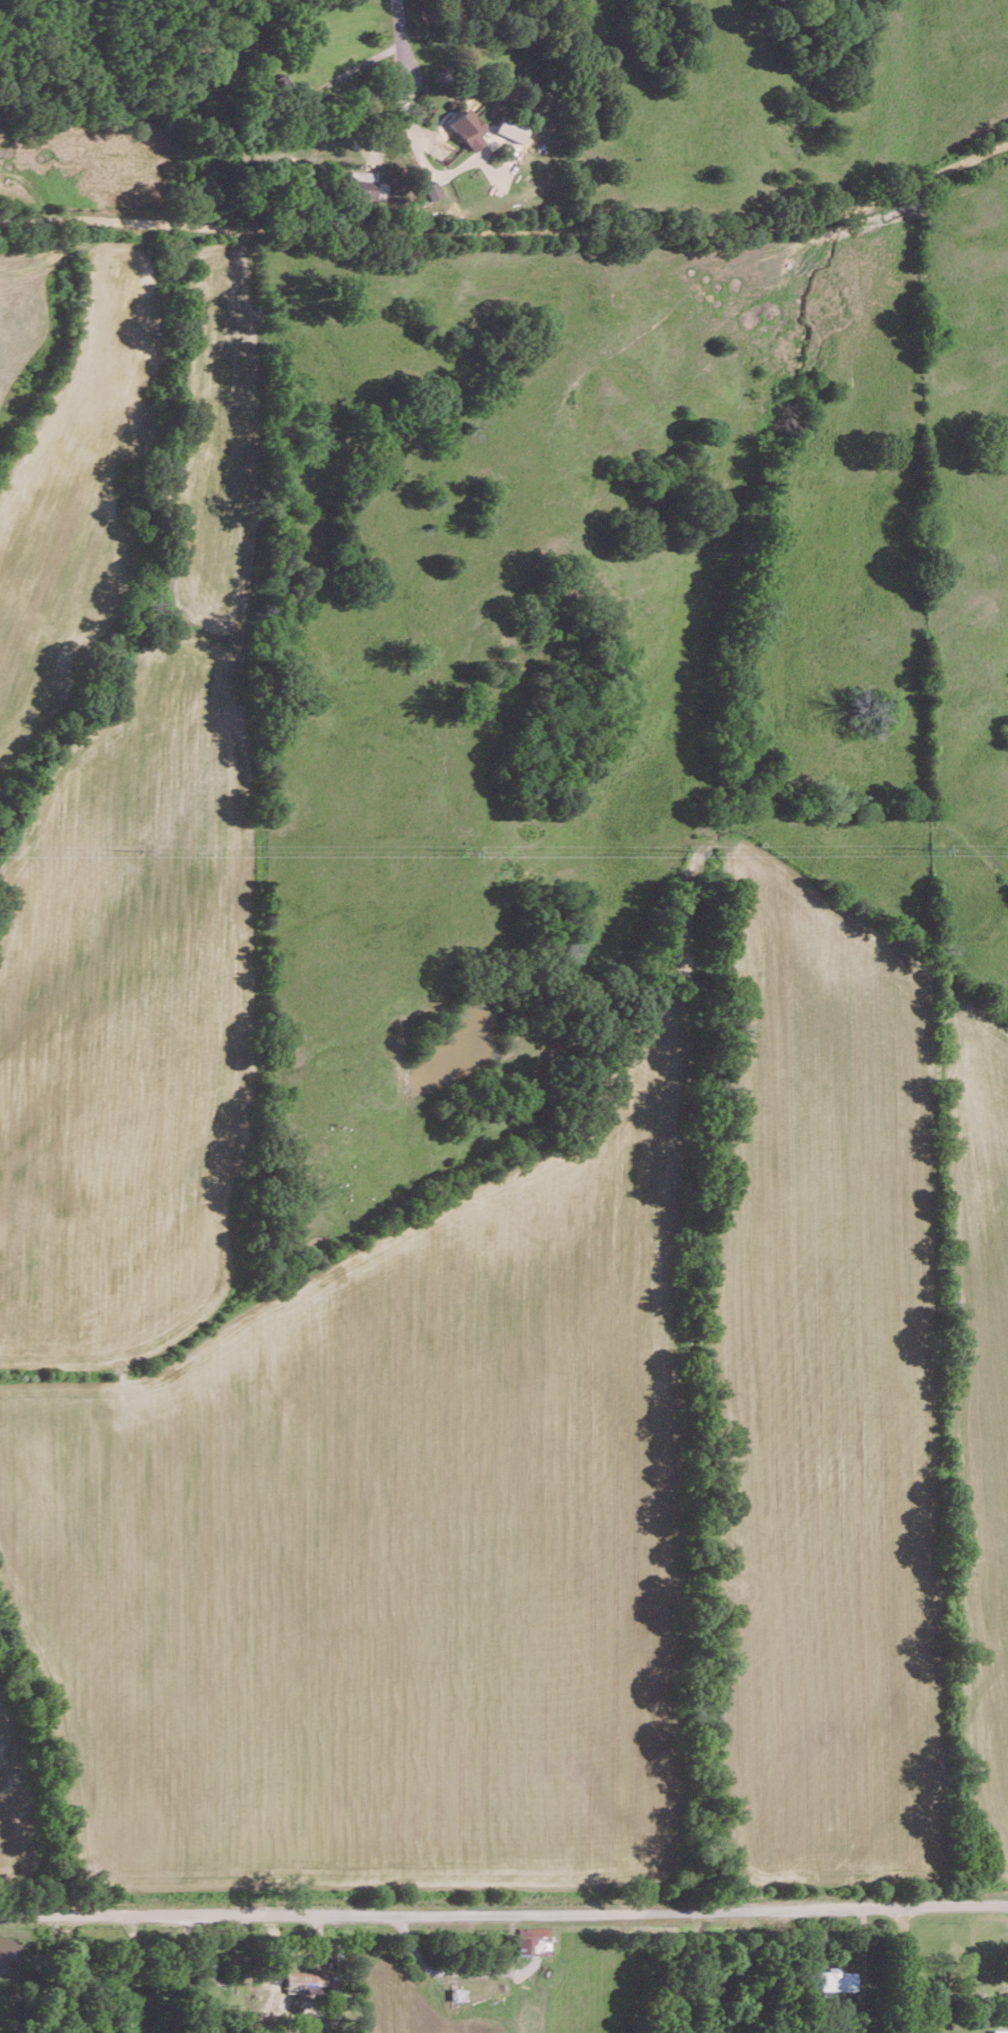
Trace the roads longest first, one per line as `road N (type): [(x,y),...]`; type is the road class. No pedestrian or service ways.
road 1 (residential): [(1007,144),(836,211),(592,230),(403,236),(0,222)]
road 2 (residential): [(1007,1901),(0,1914)]

